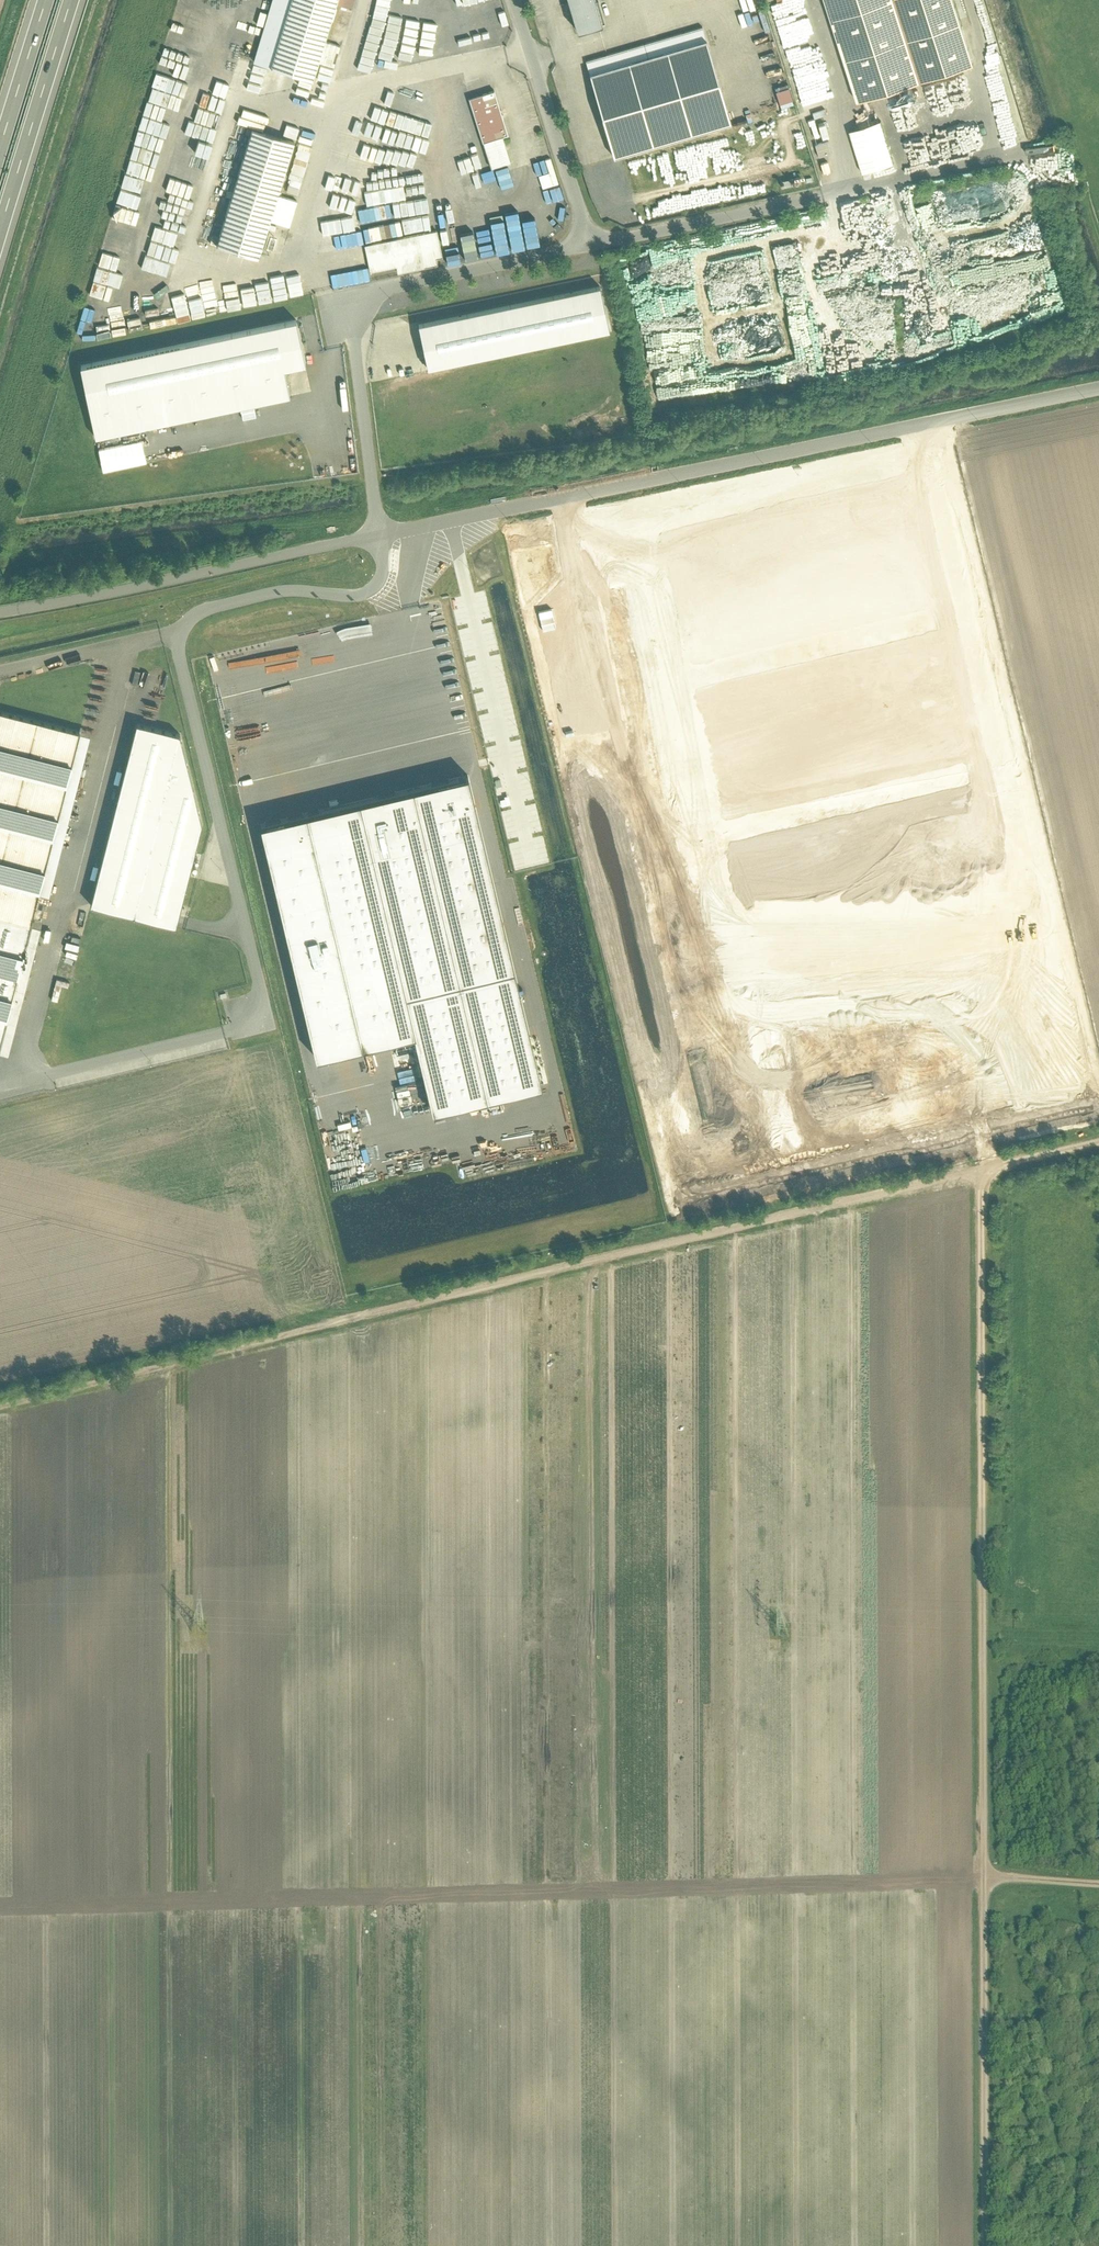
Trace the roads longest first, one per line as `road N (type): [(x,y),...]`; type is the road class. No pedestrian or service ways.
road 1 (track): [(980,1168),(0,1402)]
road 2 (track): [(988,1872),(980,1168),(1098,1140)]
road 3 (residential): [(1098,388),(377,535)]
road 4 (residential): [(227,1031),(247,1014),(256,983),(176,633),(196,612),(291,588),(356,595),(376,583),(383,565),(377,535)]
road 5 (residential): [(592,239),(389,285),(350,303),(377,535)]
road 6 (residential): [(1050,160),(1014,154),(592,239)]
road 7 (residential): [(377,535),(0,606)]
road 8 (track): [(987,2245),(988,1872)]
road 9 (residential): [(517,0),(592,239)]
road 10 (motorway): [(0,232),(71,0)]
road 11 (motorway): [(48,0),(0,154)]

